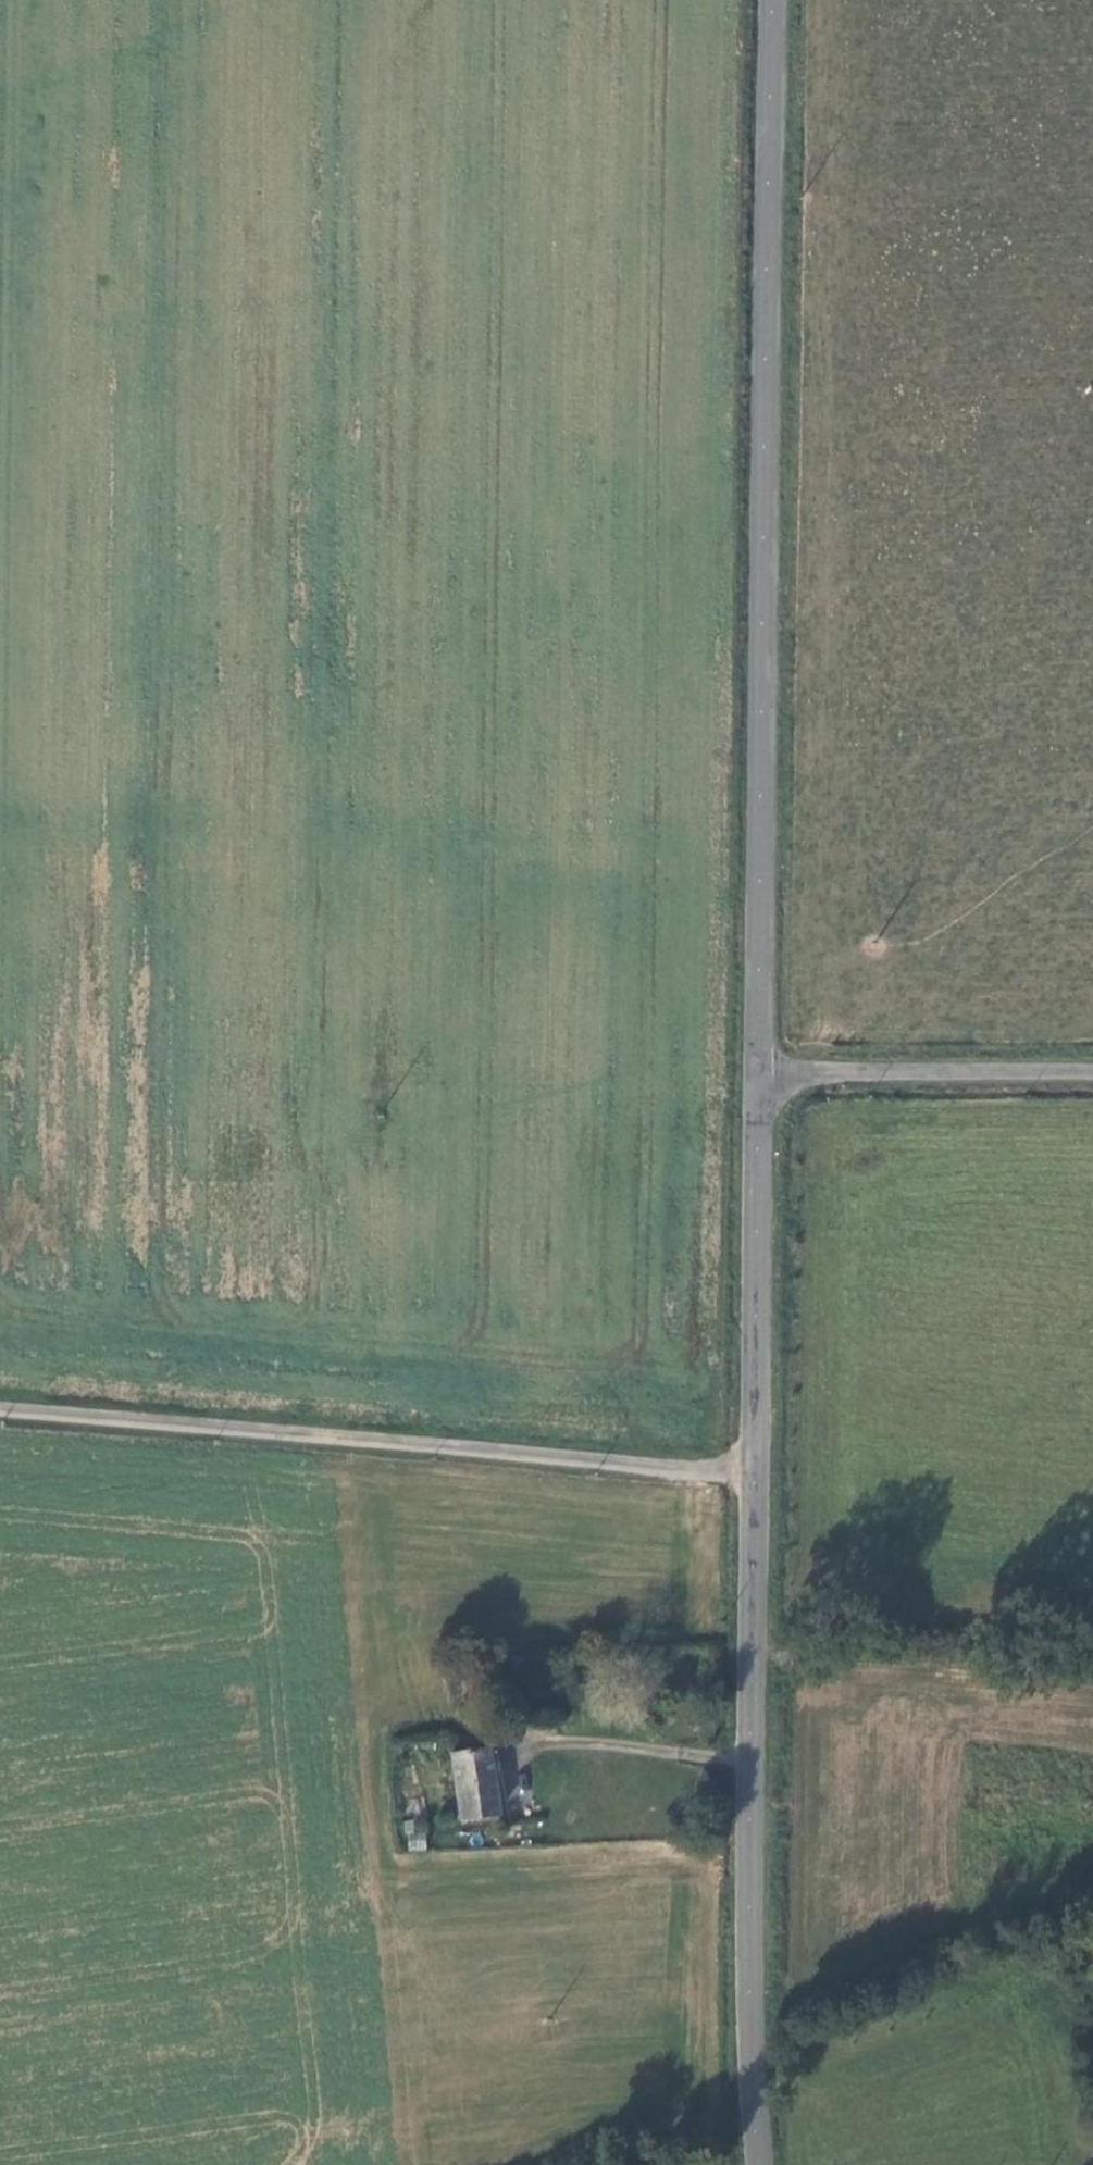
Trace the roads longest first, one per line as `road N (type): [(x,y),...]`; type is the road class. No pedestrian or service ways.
road 1 (tertiary): [(759,1074),(773,0)]
road 2 (unclassified): [(754,1470),(0,1413)]
road 3 (tertiary): [(760,2164),(749,2009),(754,1470)]
road 4 (tertiary): [(754,1470),(759,1074)]
road 5 (unclassified): [(1092,1075),(759,1074)]

